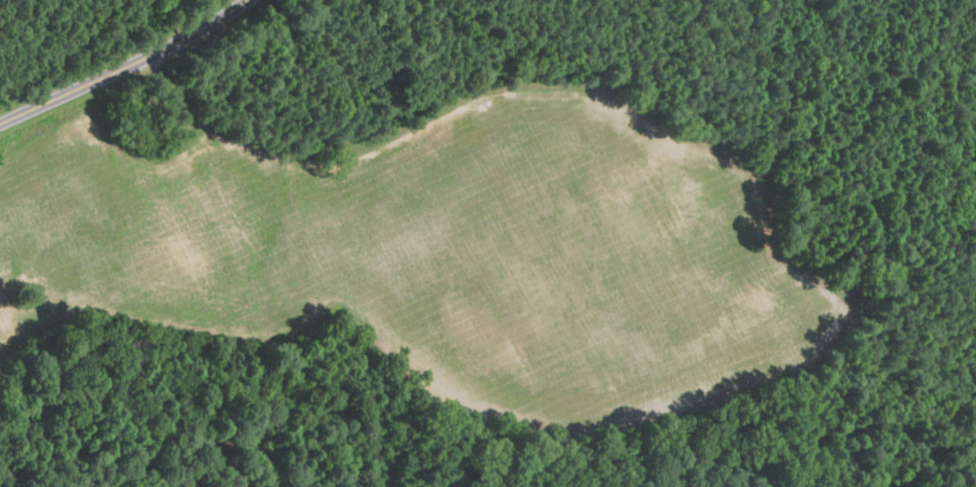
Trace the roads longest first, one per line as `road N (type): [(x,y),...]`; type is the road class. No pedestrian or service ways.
road 1 (residential): [(0,124),(187,43),(254,0)]

